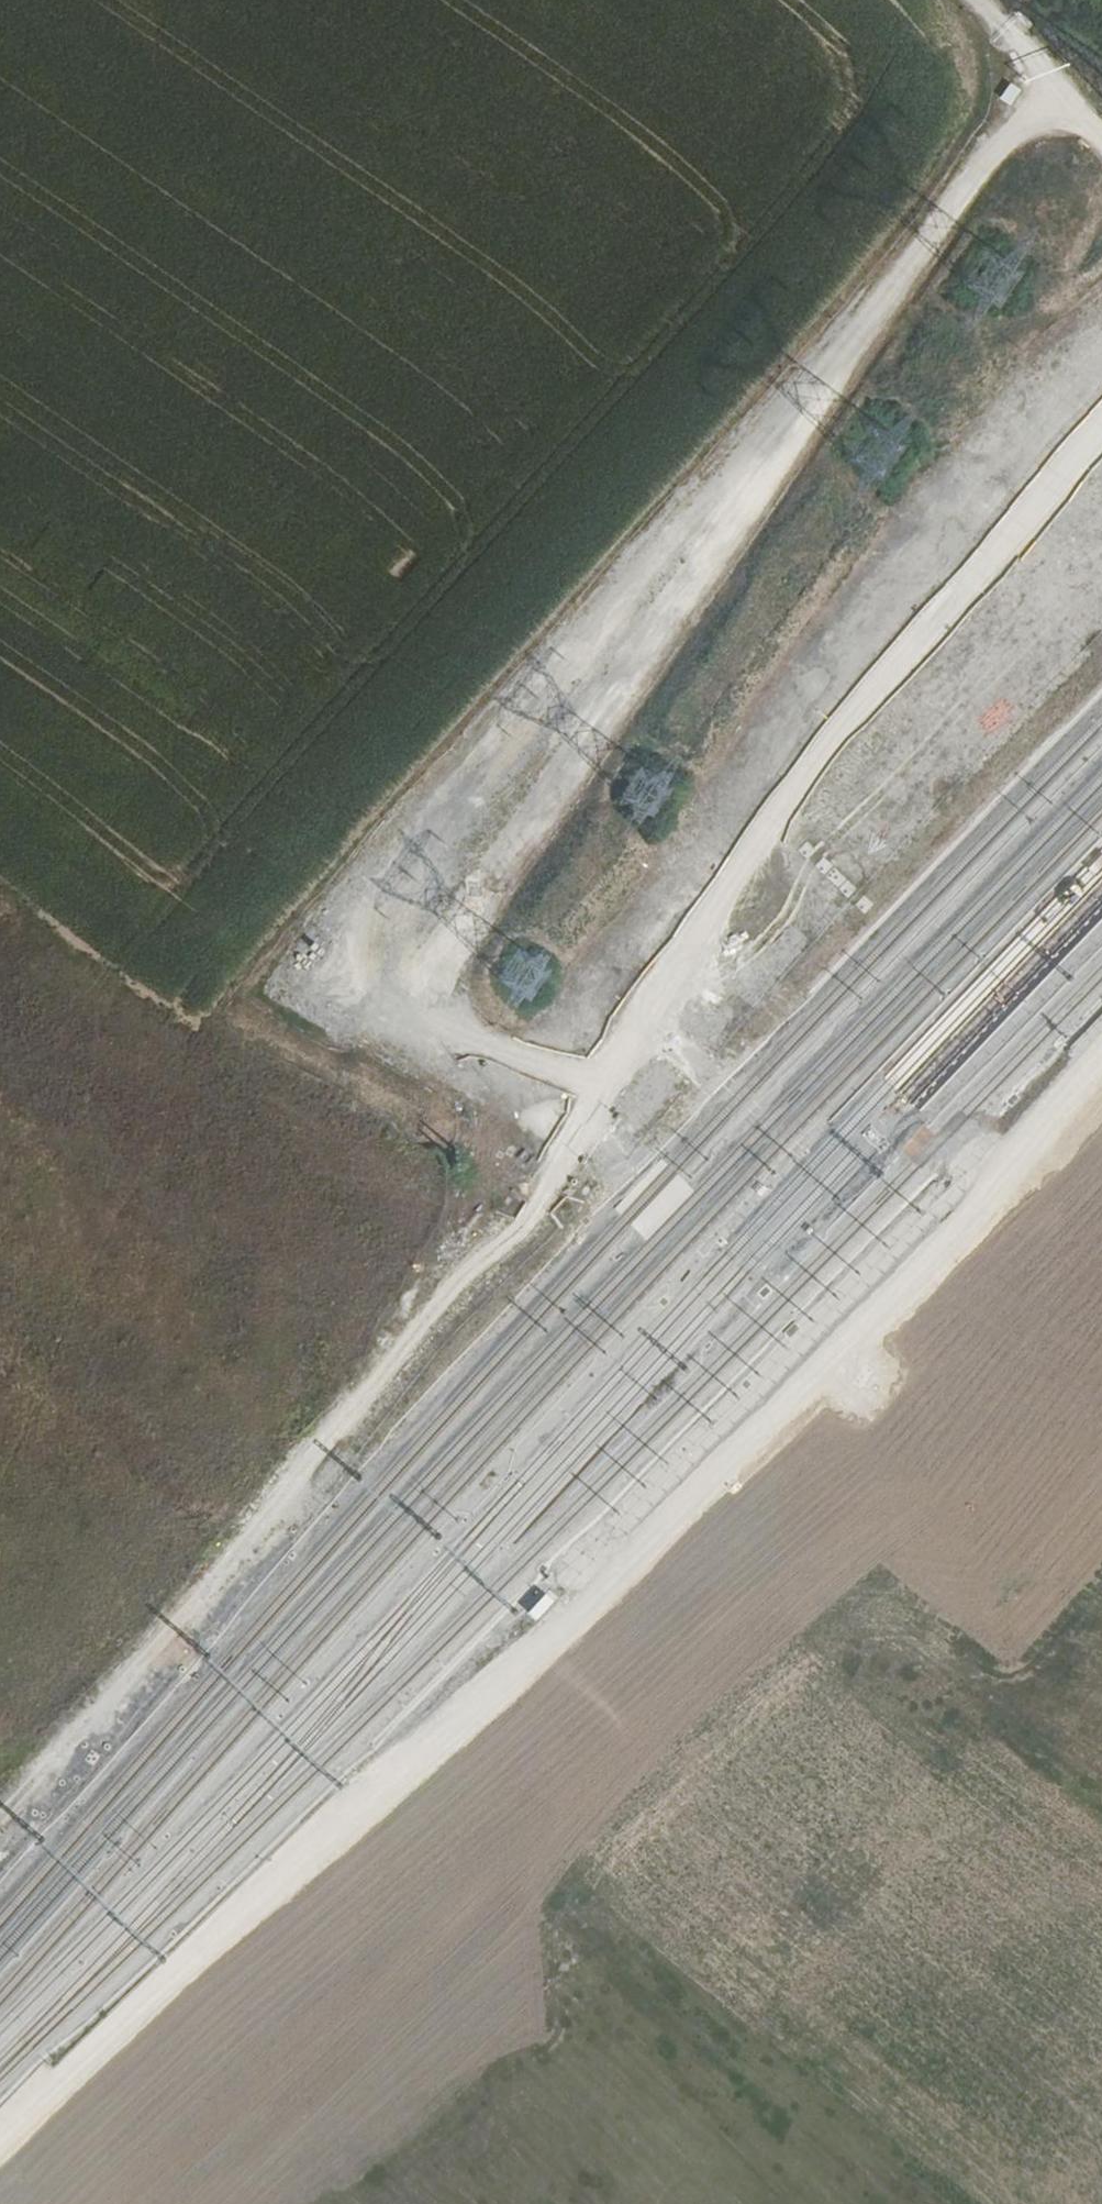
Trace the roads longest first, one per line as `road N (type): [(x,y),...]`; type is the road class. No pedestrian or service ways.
road 1 (track): [(0,2137),(964,1222),(1101,1076)]
road 2 (track): [(989,0),(1101,140)]

